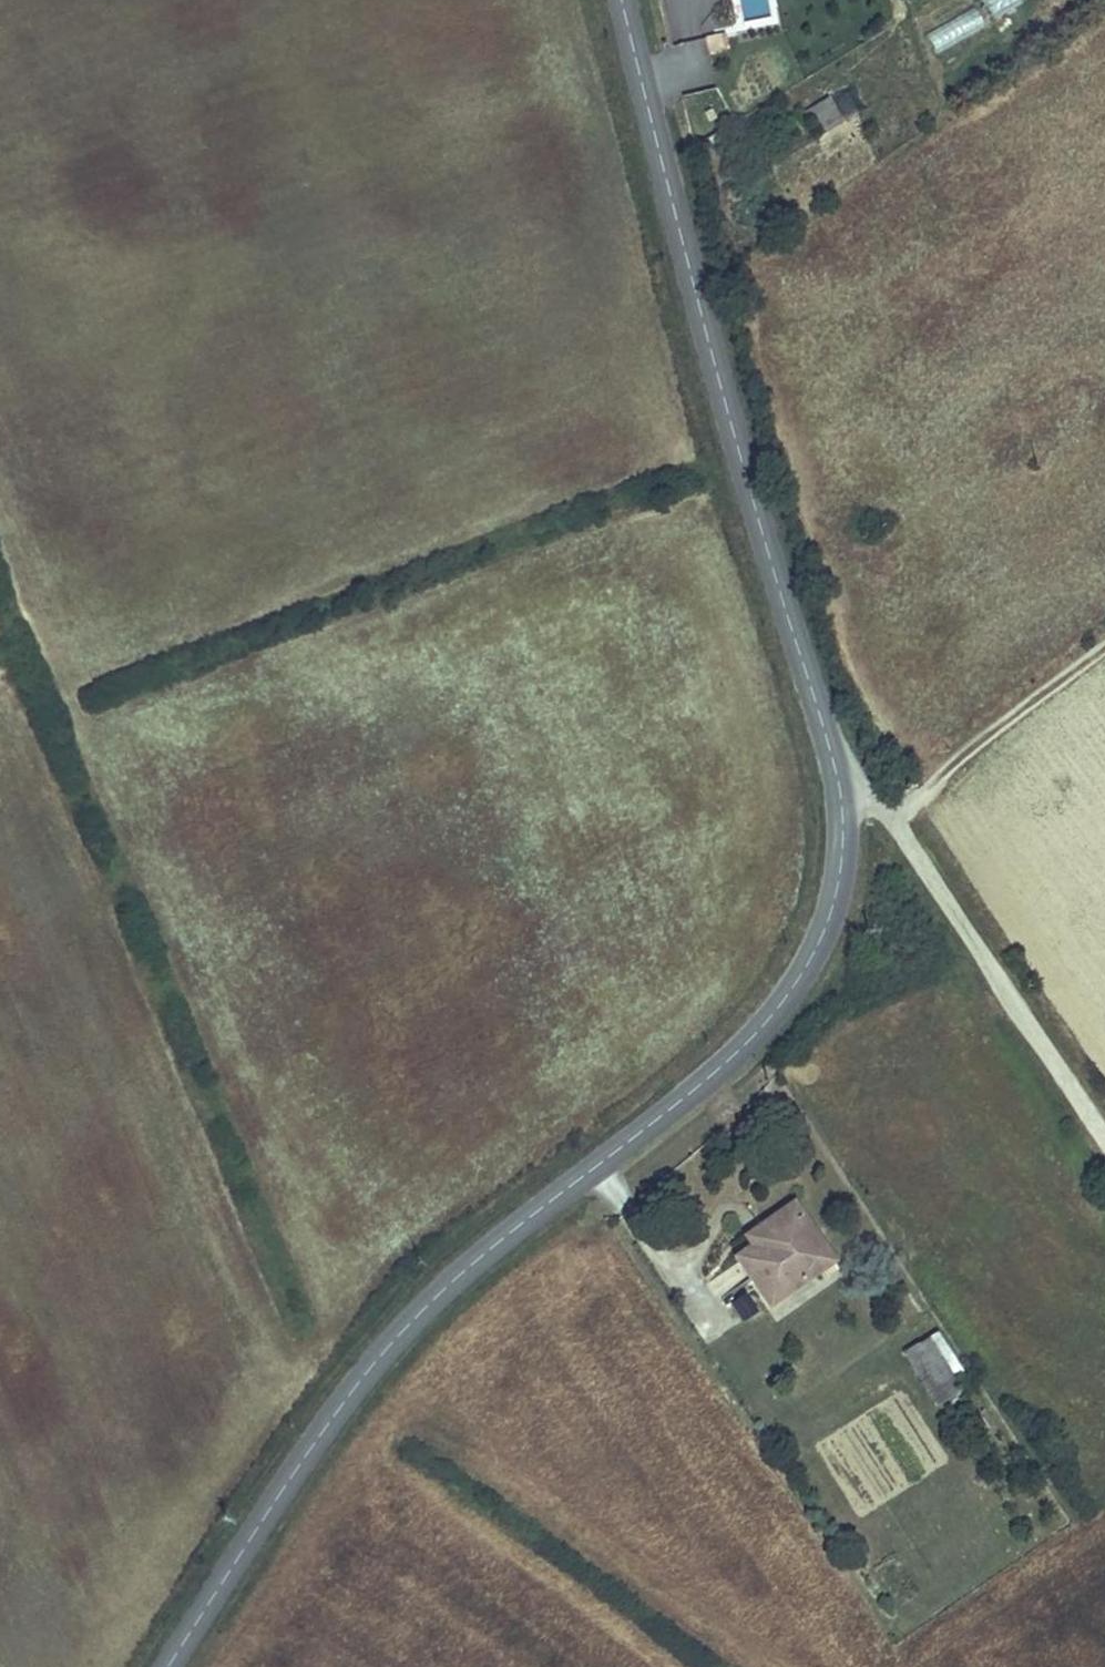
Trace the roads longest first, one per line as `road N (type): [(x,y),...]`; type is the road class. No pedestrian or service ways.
road 1 (secondary): [(166,1666),(329,1419),(389,1347),(511,1232),(734,1057),(810,961),(830,919),(845,799),(730,416),(622,0)]
road 2 (track): [(1104,646),(894,809)]

